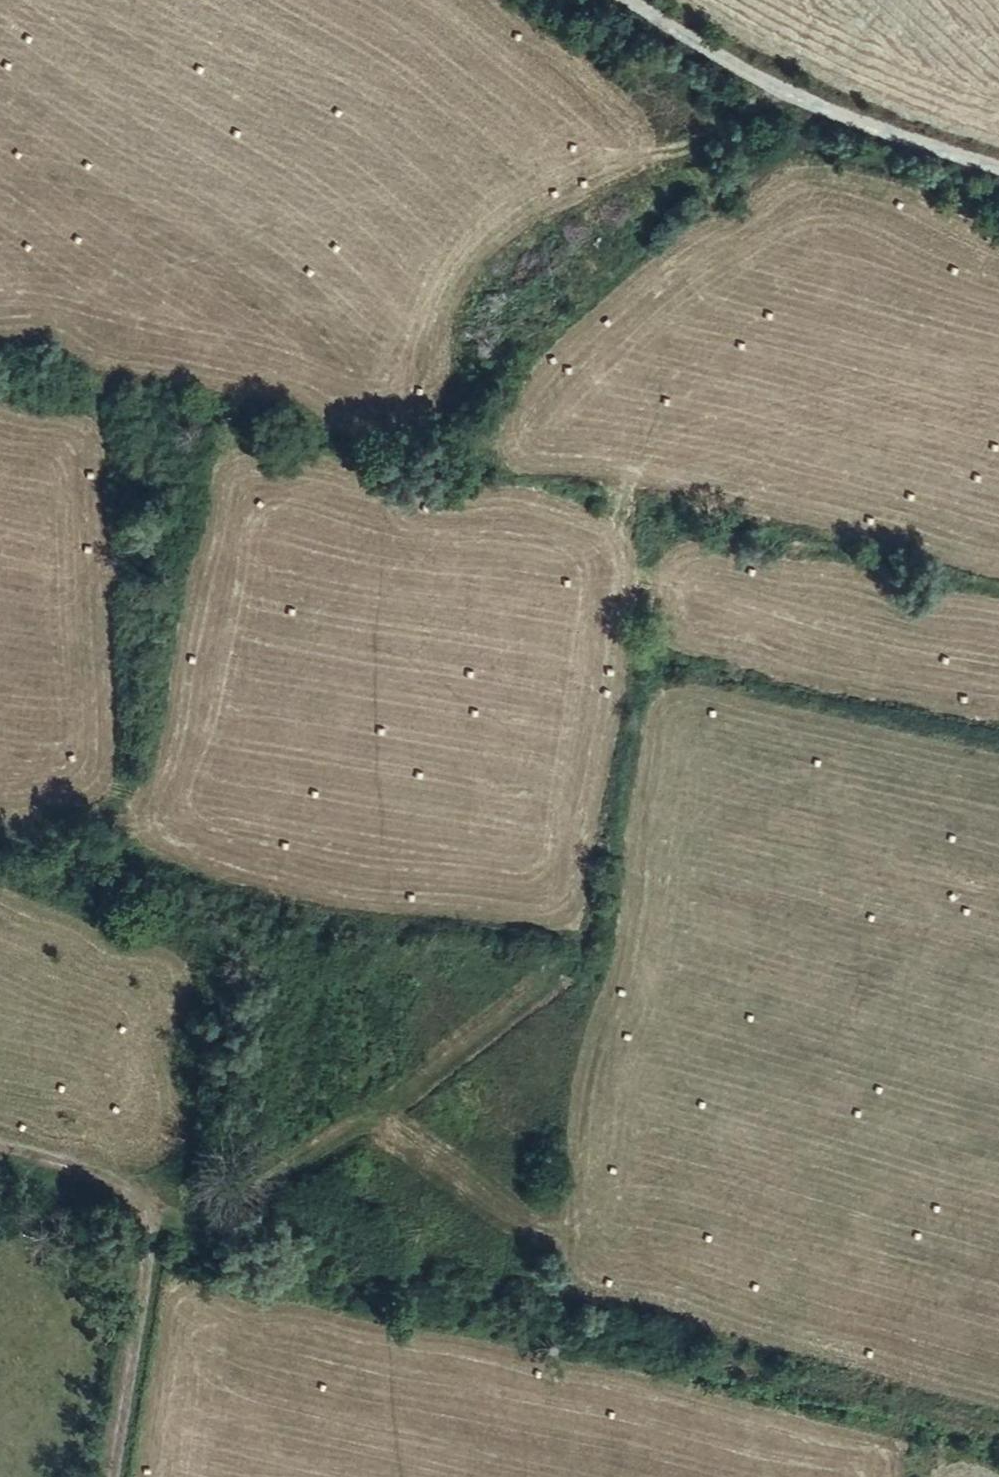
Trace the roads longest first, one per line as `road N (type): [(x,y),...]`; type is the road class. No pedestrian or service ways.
road 1 (track): [(998,175),(683,51),(608,0)]

